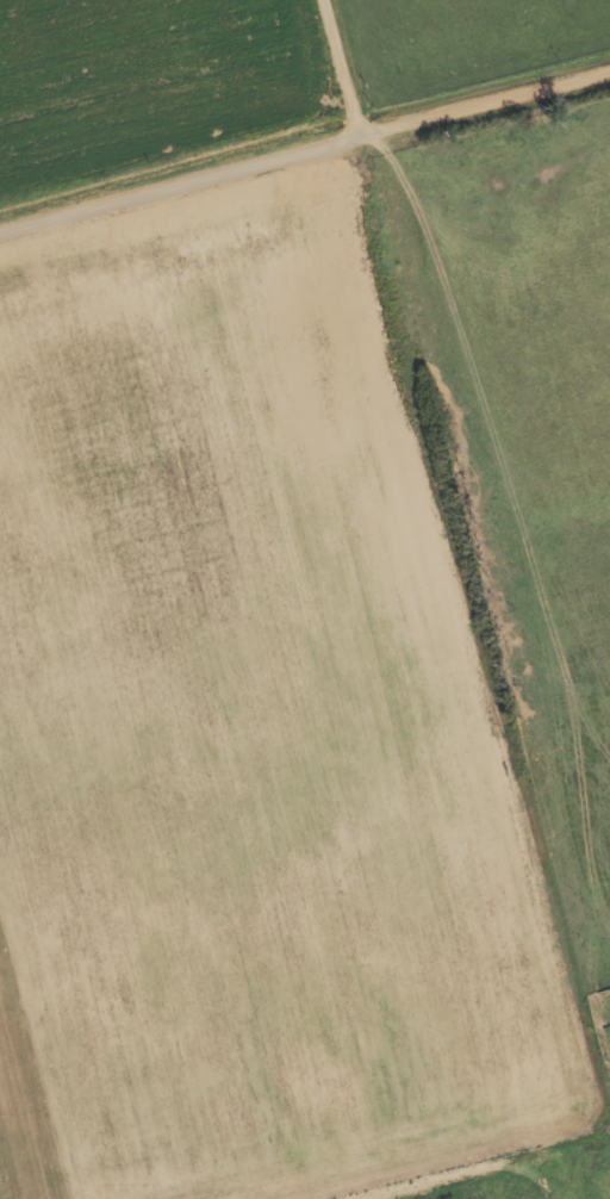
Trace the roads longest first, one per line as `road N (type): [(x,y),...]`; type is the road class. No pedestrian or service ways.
road 1 (residential): [(0,231),(609,74)]
road 2 (residential): [(363,137),(328,0)]

